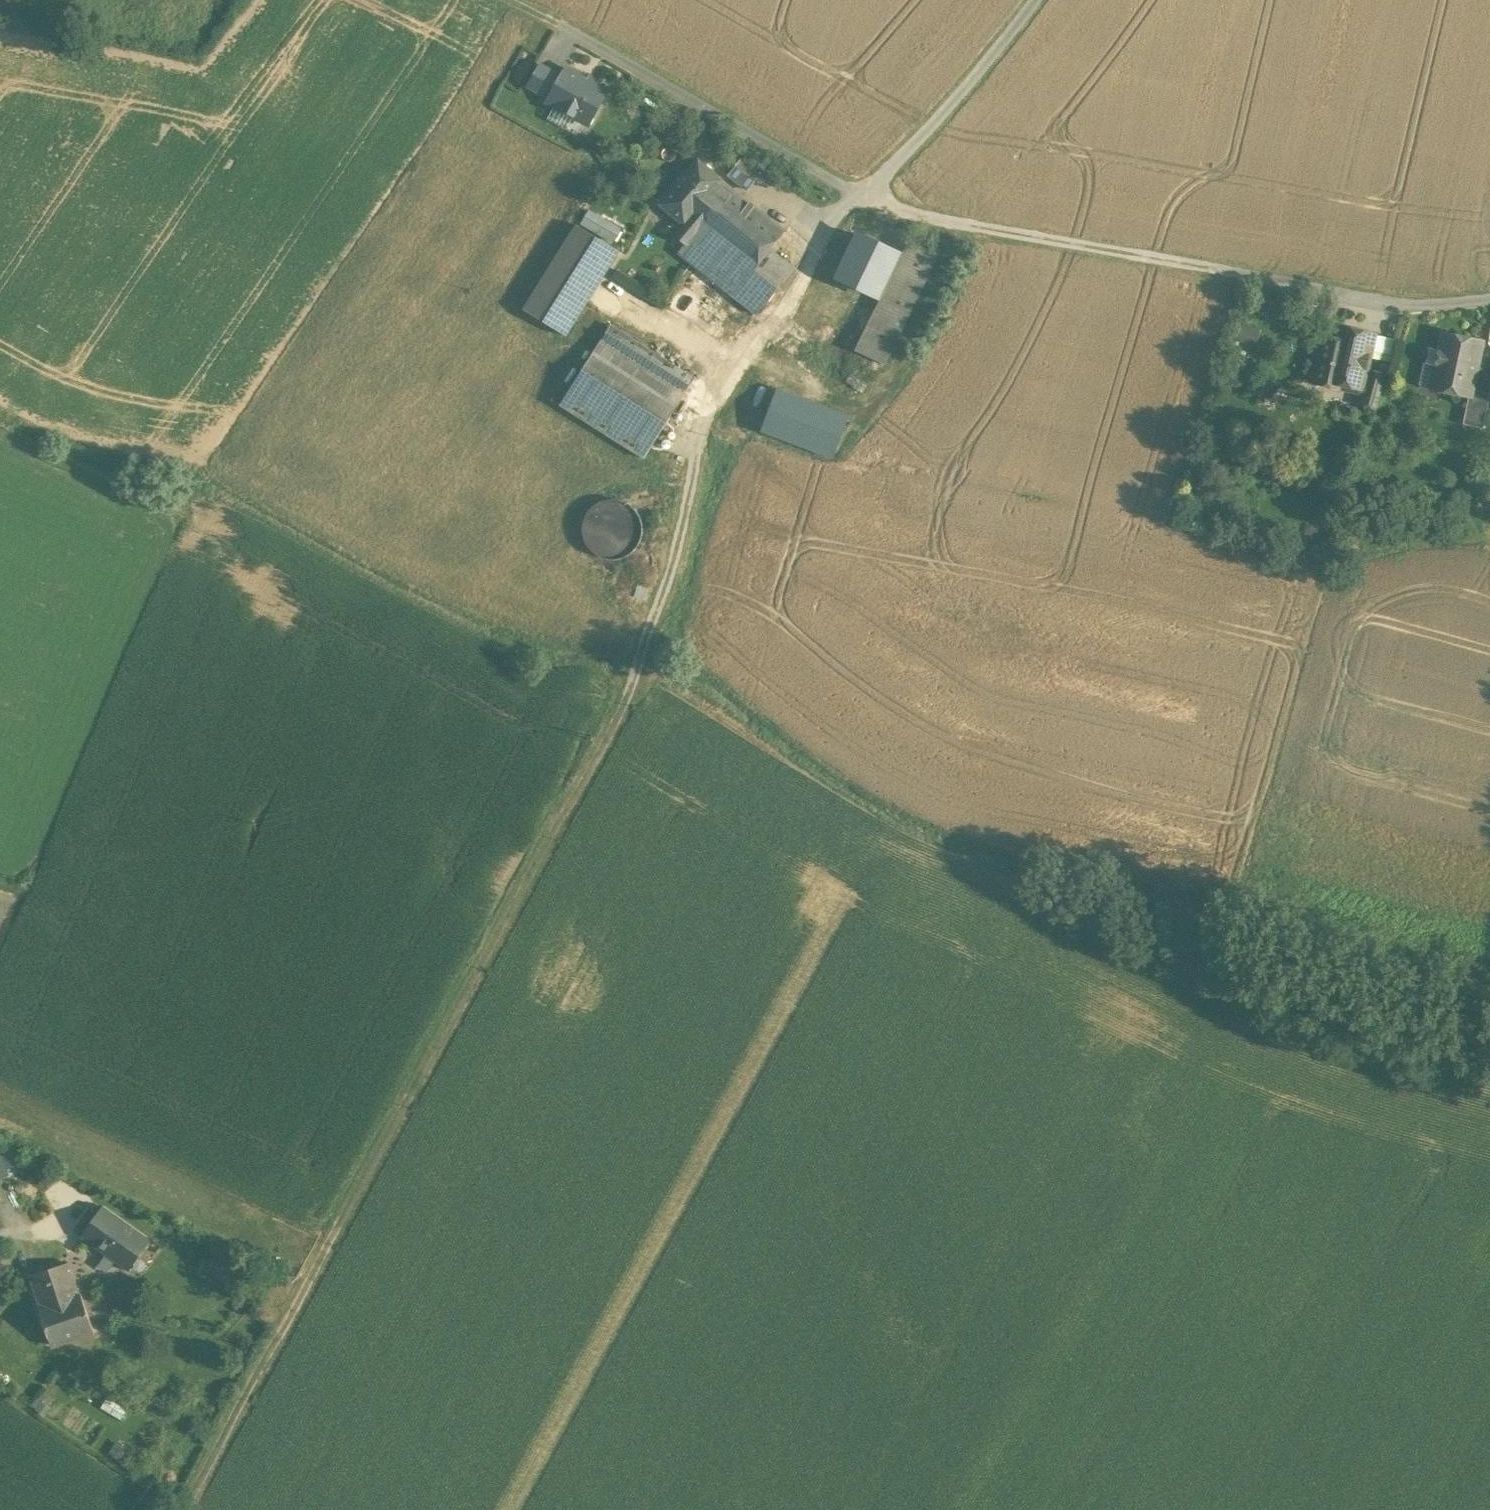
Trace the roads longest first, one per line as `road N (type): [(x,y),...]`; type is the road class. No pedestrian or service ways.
road 1 (track): [(190,1509),(640,672),(717,413),(855,212),(1048,0)]
road 2 (track): [(1489,300),(1409,310),(971,224),(876,193),(529,0)]

